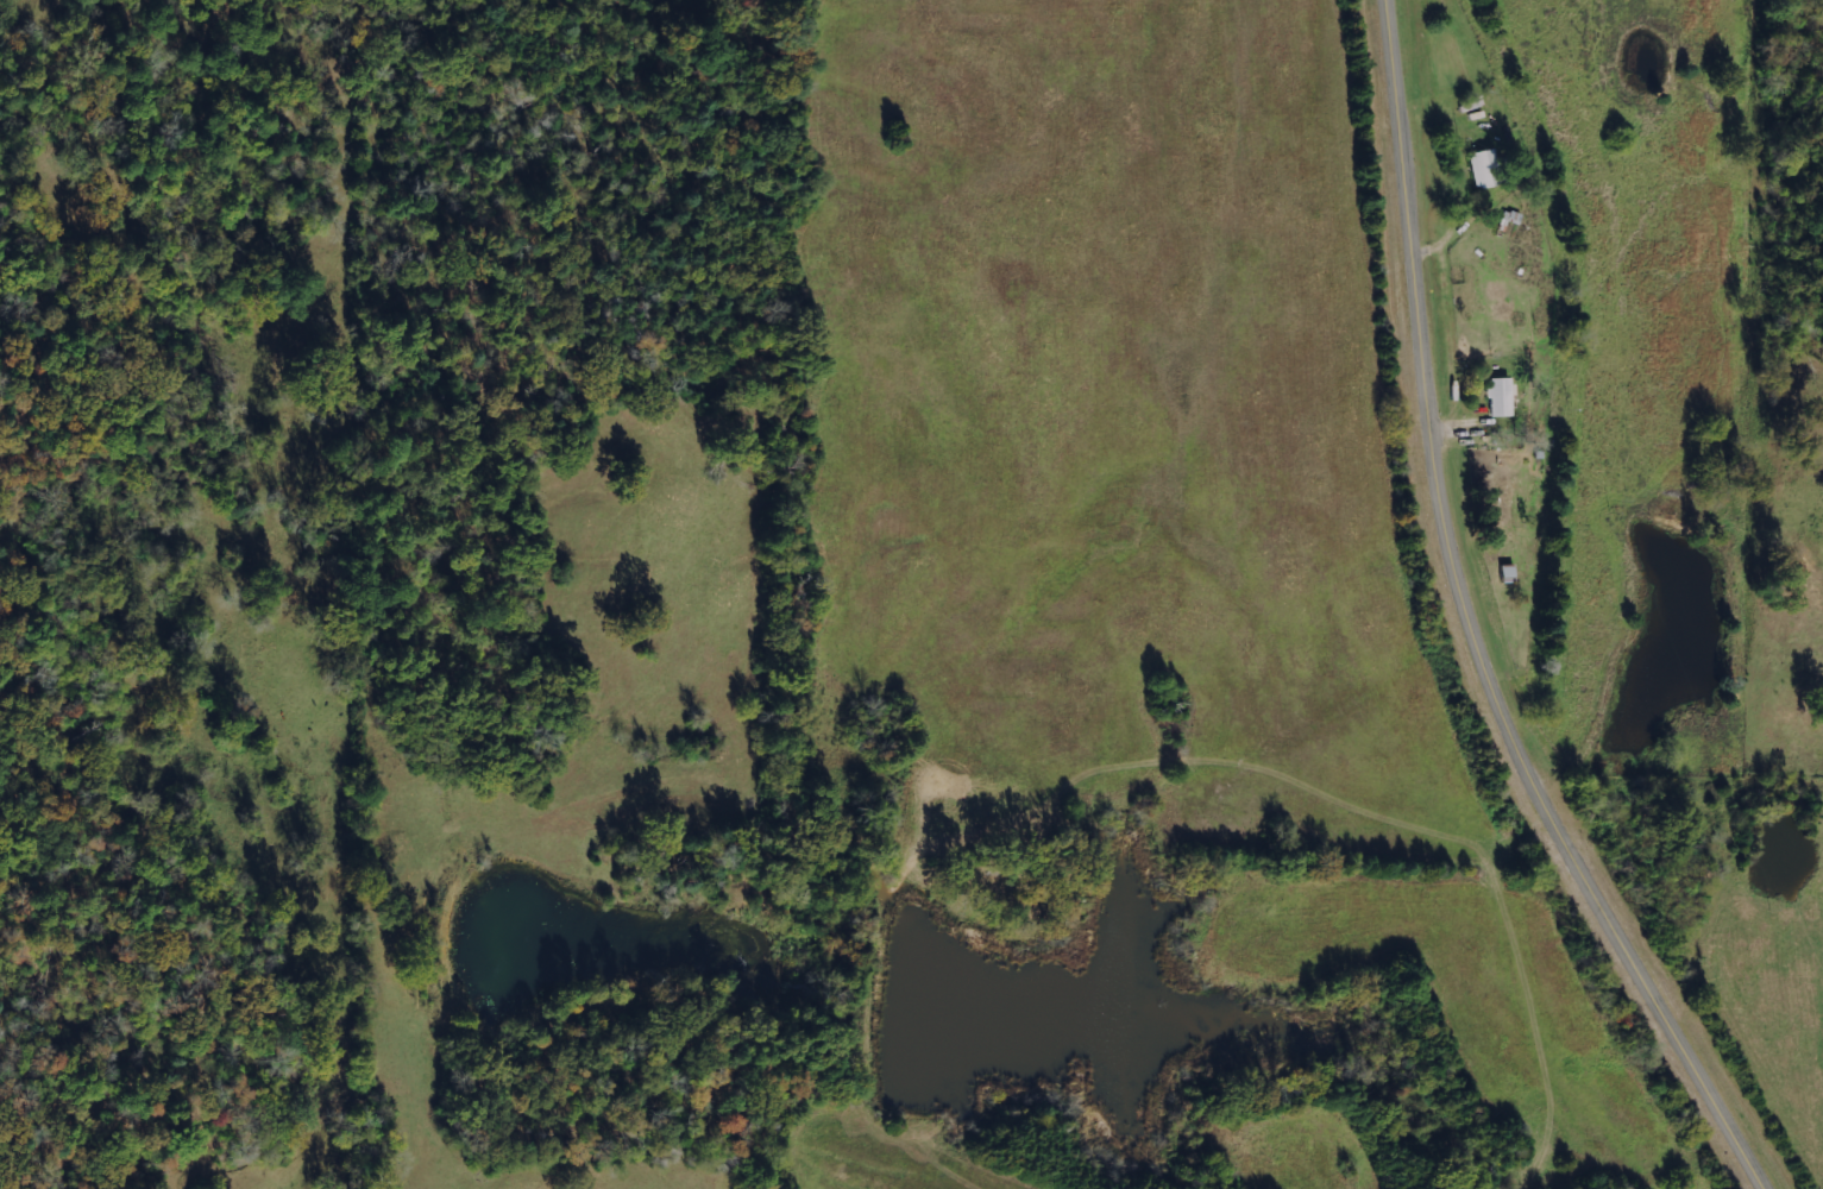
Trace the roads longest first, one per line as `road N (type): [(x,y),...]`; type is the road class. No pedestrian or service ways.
road 1 (tertiary): [(1758,1188),(1532,794),(1465,635),(1433,509),(1378,0)]

